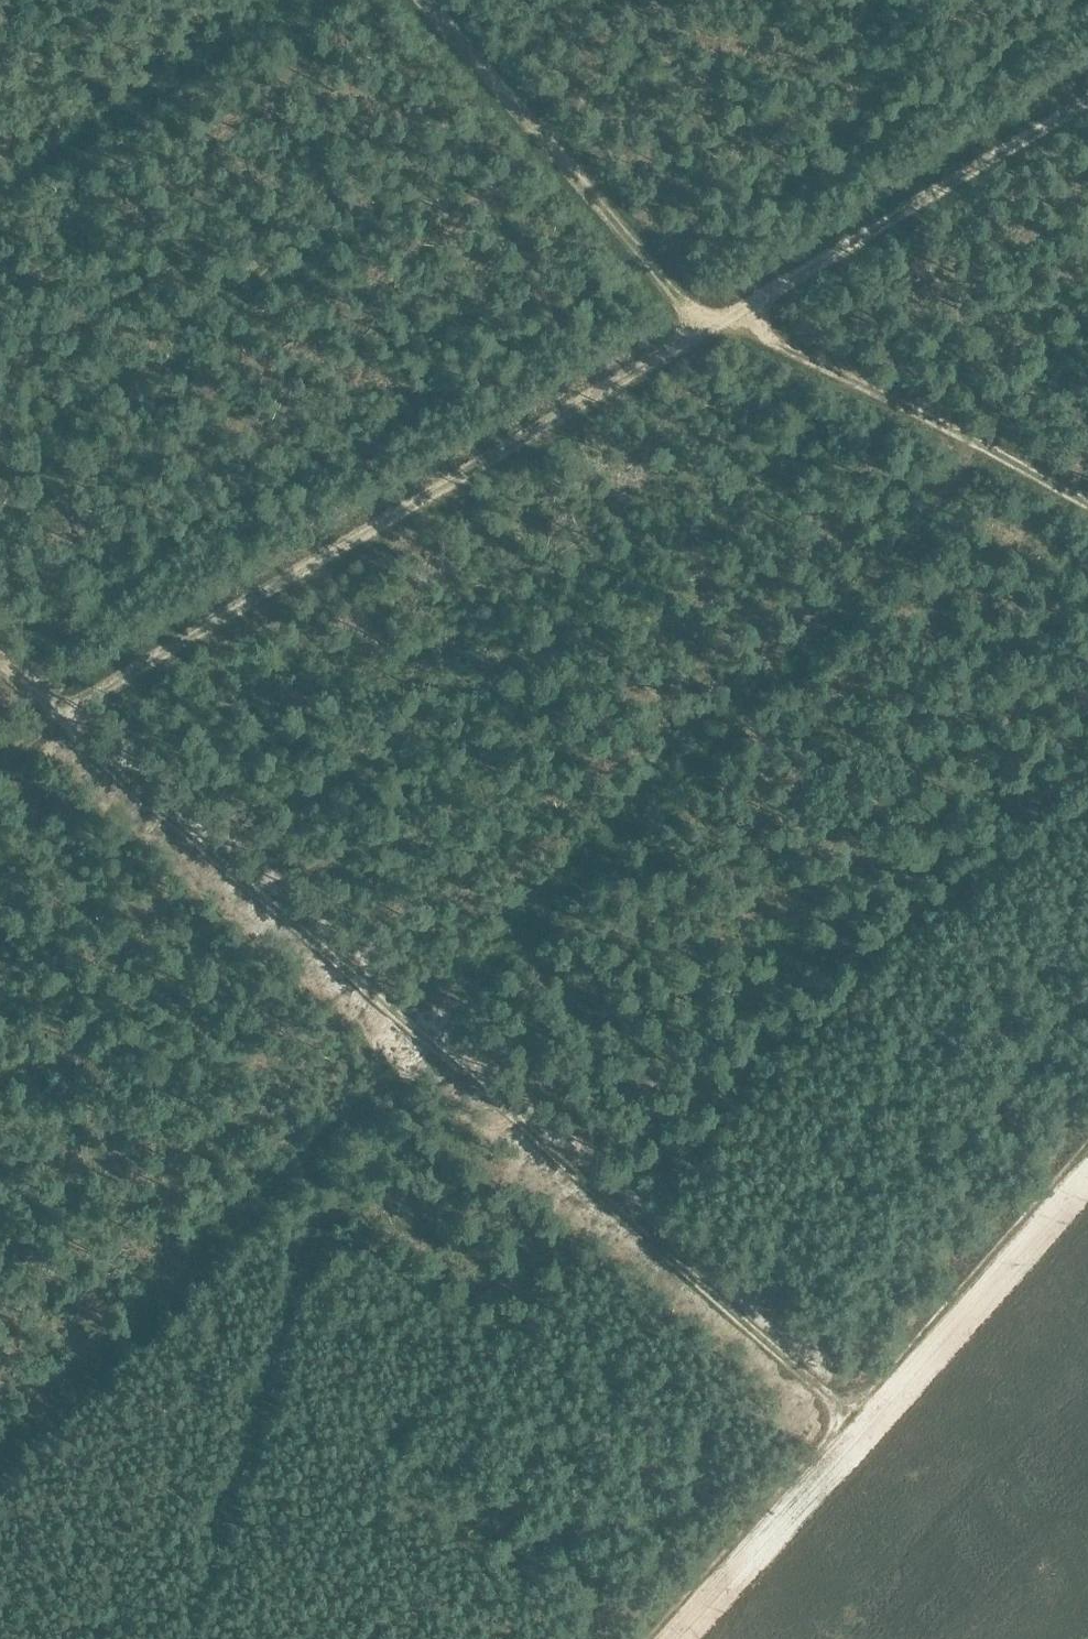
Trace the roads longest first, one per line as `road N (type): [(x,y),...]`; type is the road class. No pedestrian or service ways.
road 1 (track): [(57,718),(1087,98)]
road 2 (track): [(57,718),(874,1434)]
road 3 (track): [(428,0),(690,311),(730,316),(1087,507)]
road 4 (track): [(682,1638),(1087,1188)]

